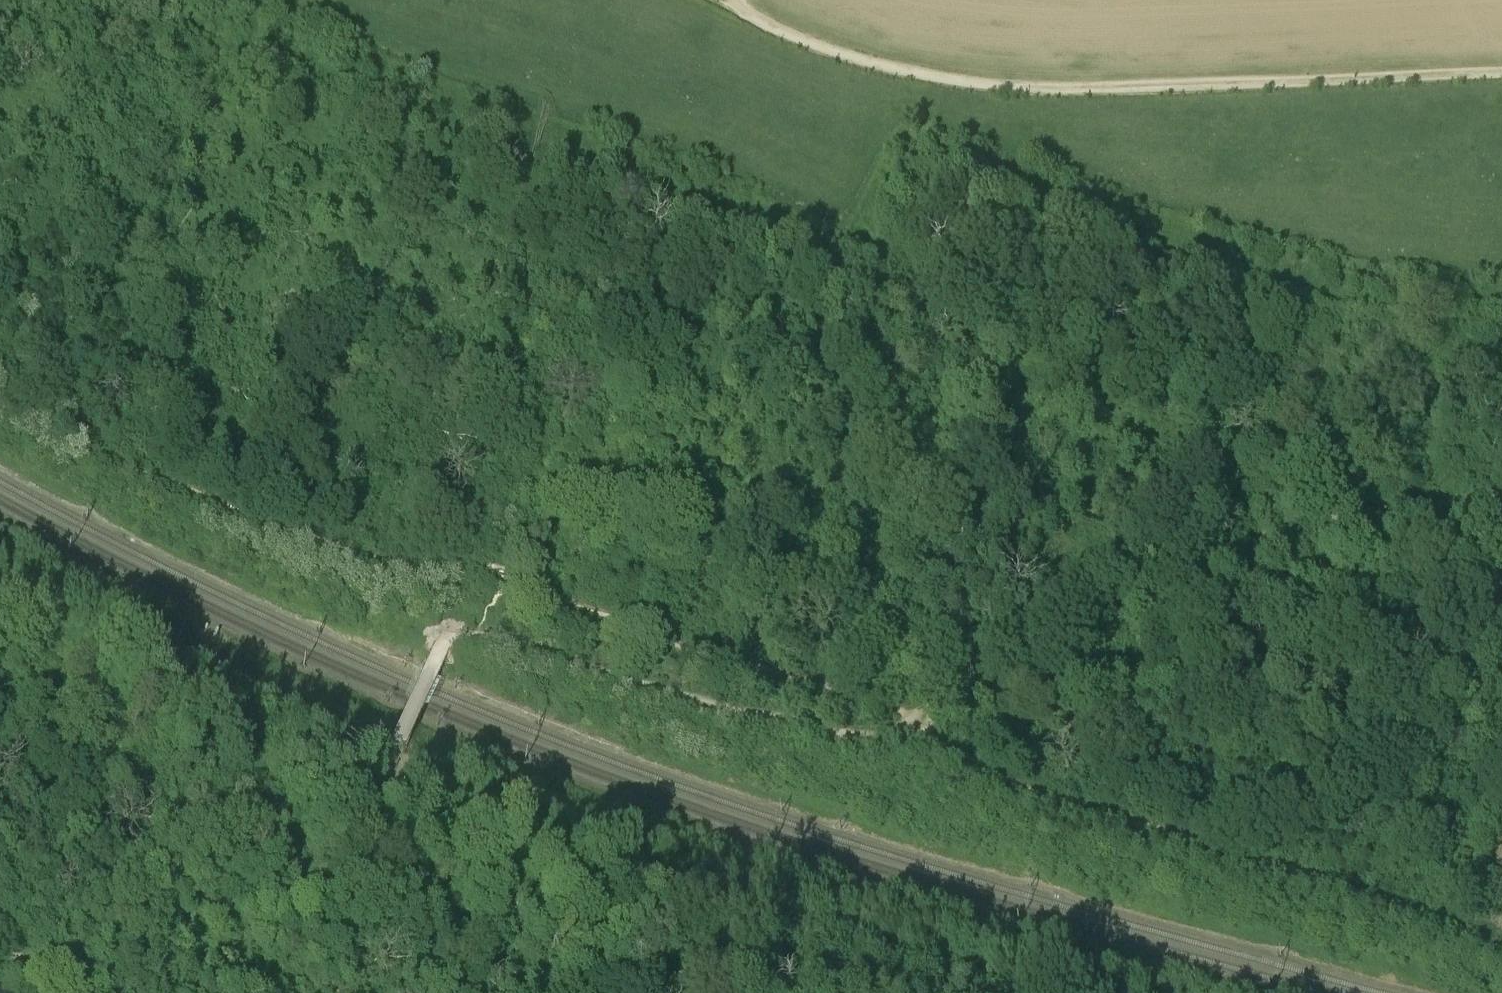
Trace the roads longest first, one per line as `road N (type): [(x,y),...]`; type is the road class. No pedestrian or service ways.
road 1 (track): [(1501,495),(1317,523),(1217,551),(967,676),(912,719),(874,733),(680,697),(483,636),(453,638),(394,755),(388,799),(408,851),(513,992)]
road 2 (track): [(737,10),(862,61),(992,86),(1501,71)]

